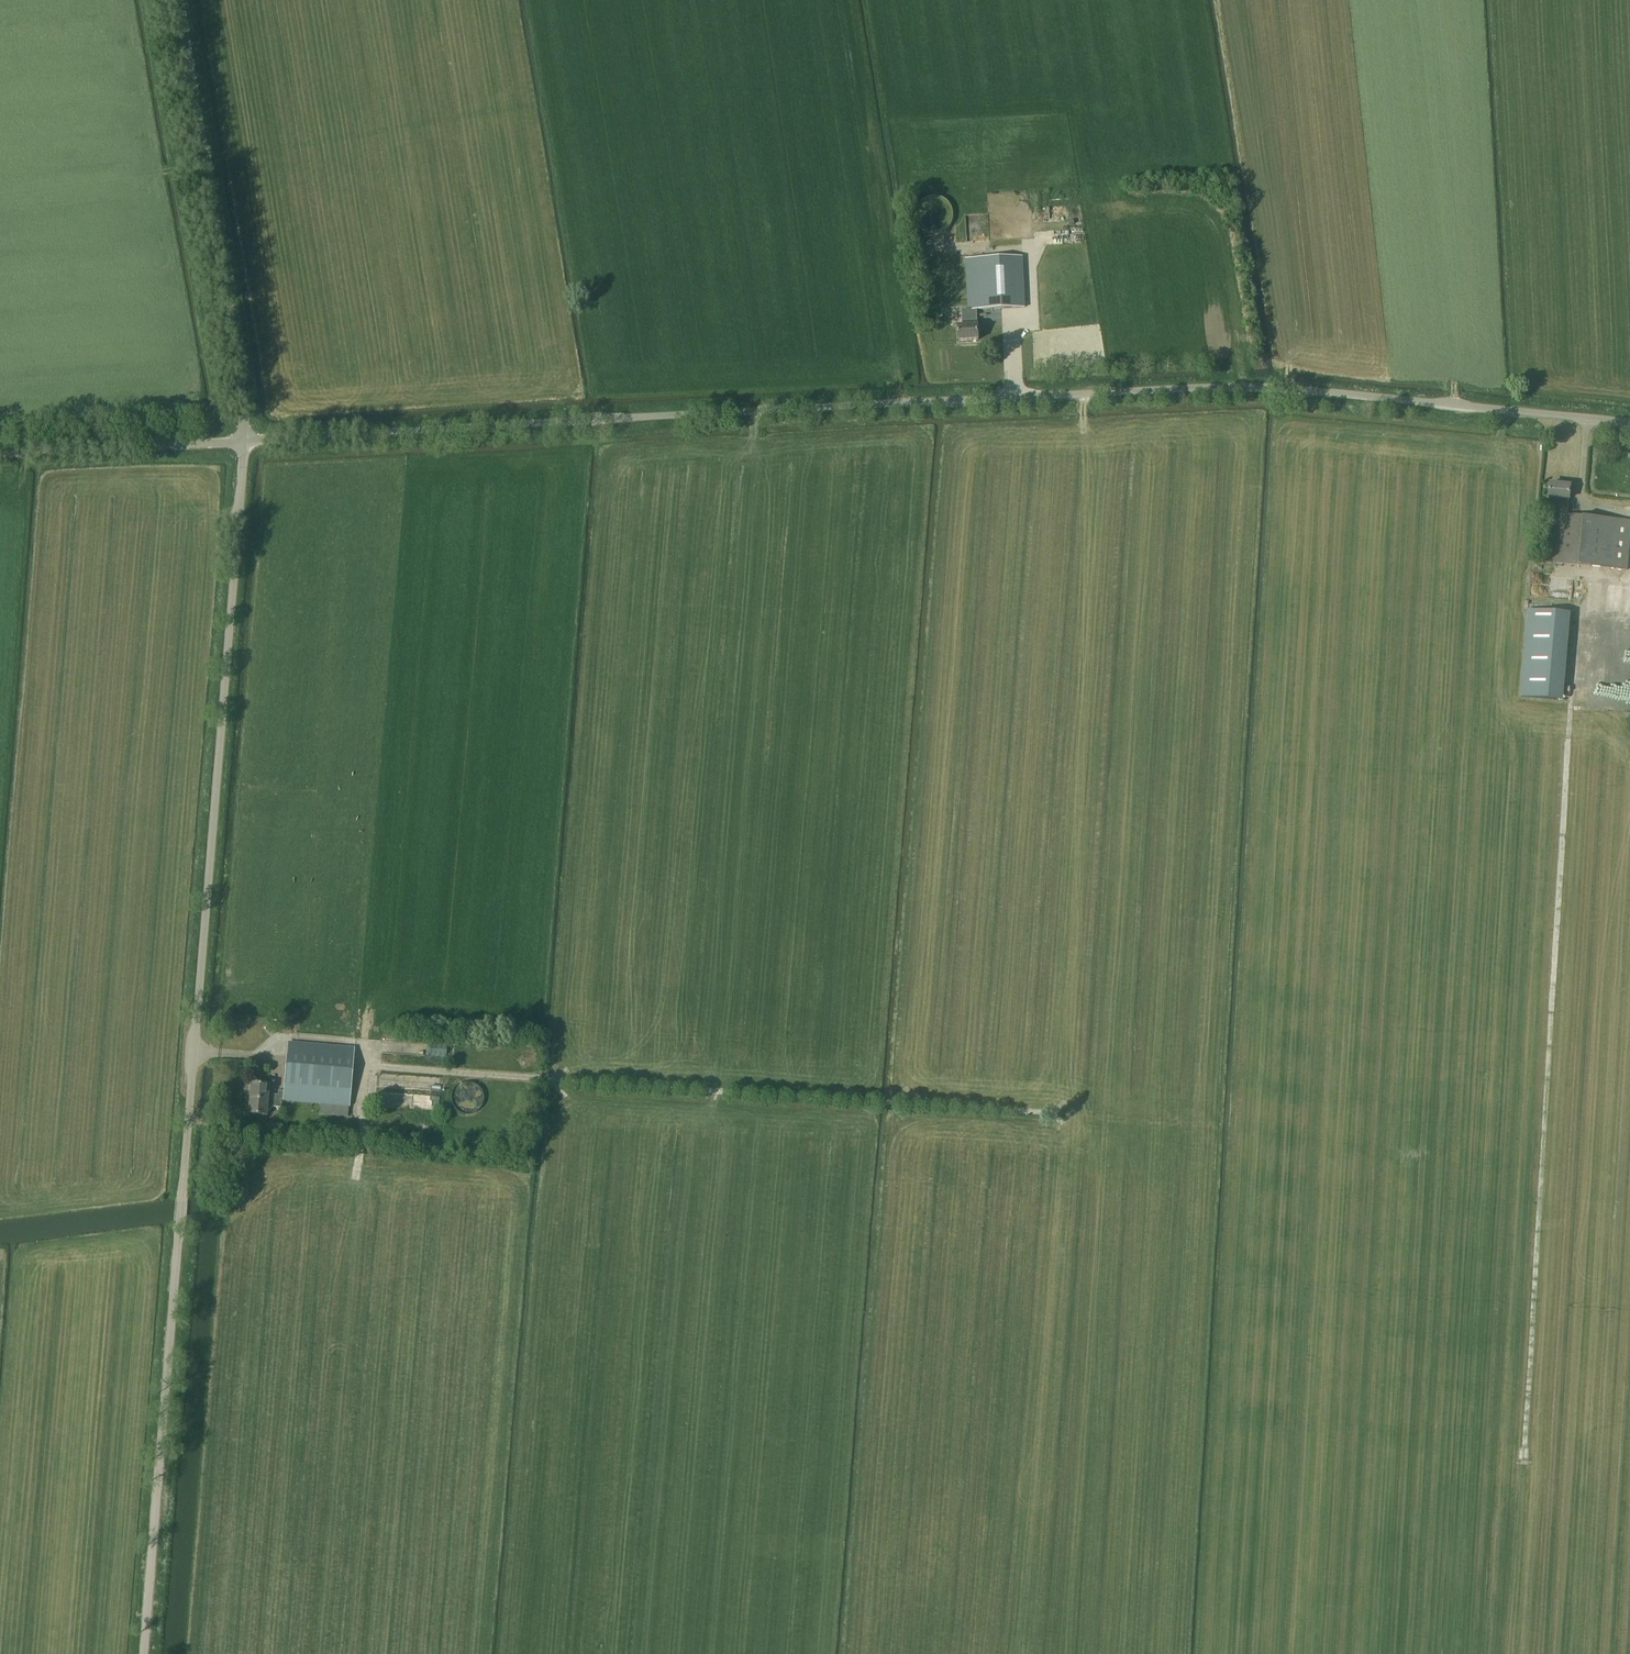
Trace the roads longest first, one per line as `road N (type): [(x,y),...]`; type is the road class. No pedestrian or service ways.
road 1 (unclassified): [(1629,422),(1234,387),(245,442)]
road 2 (unclassified): [(245,442),(183,1225)]
road 3 (unclassified): [(245,442),(180,0)]
road 4 (unclassified): [(145,1653),(183,1225)]
road 5 (unclassified): [(0,455),(245,442)]

